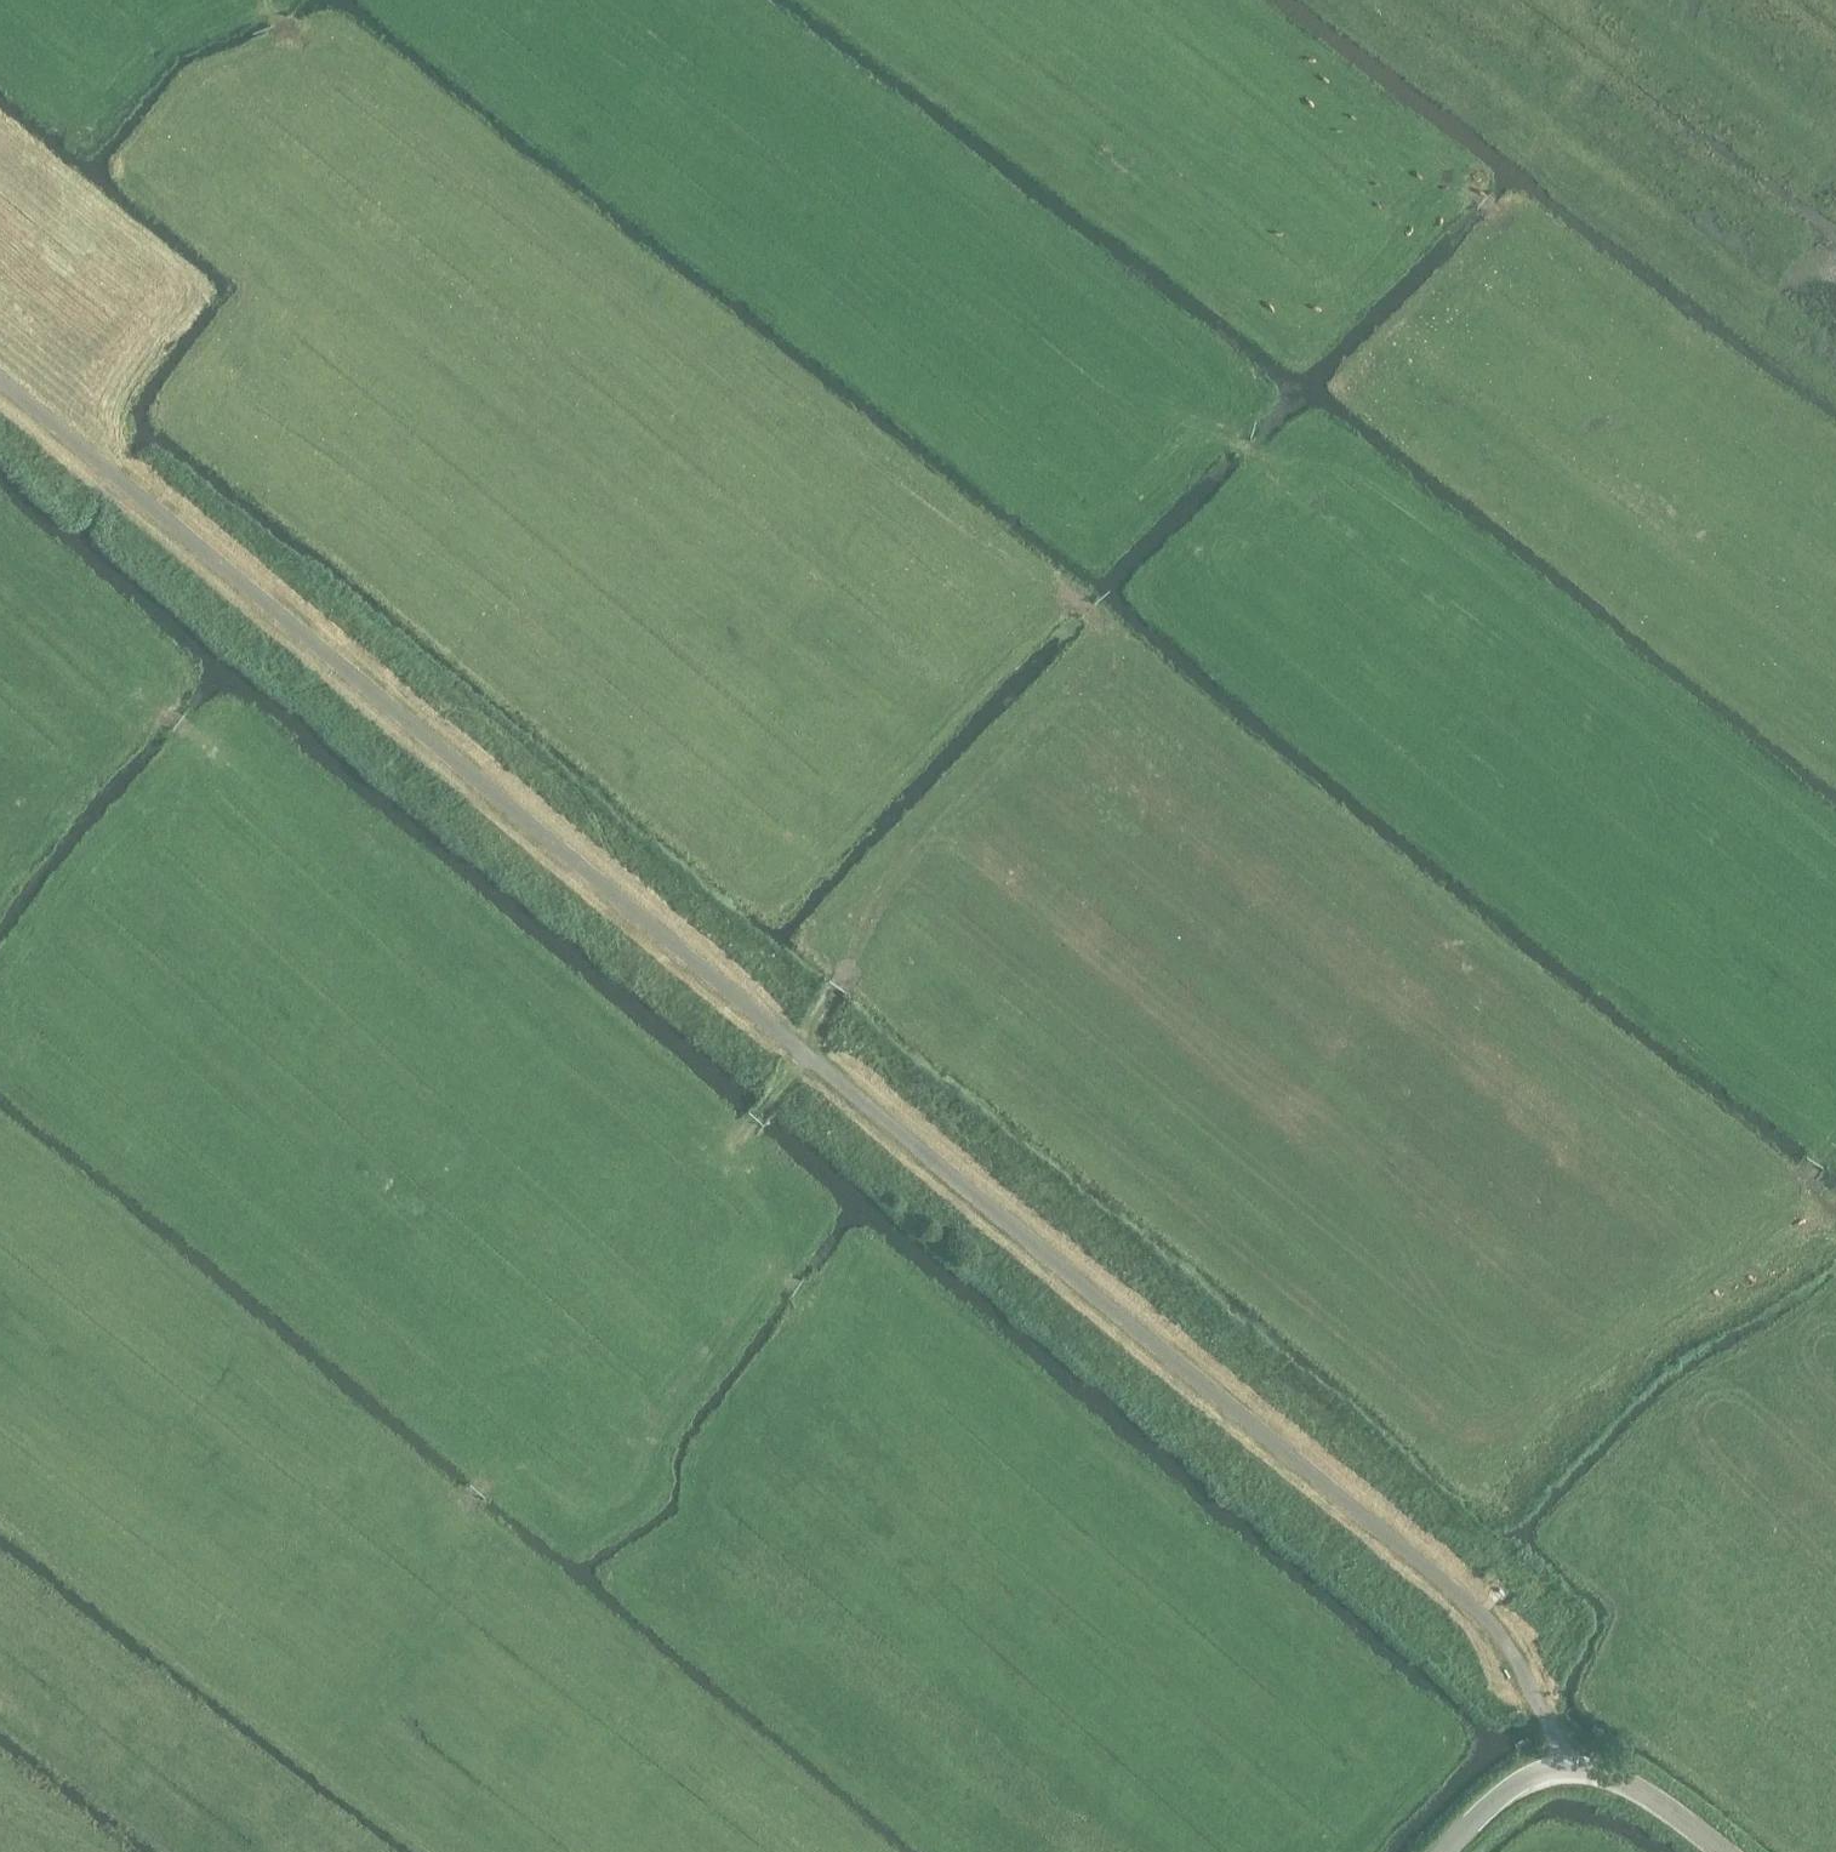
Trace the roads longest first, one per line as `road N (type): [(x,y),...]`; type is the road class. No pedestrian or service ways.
road 1 (unclassified): [(1444,1851),(1517,1781),(1568,1765),(1635,1786),(1722,1851)]

